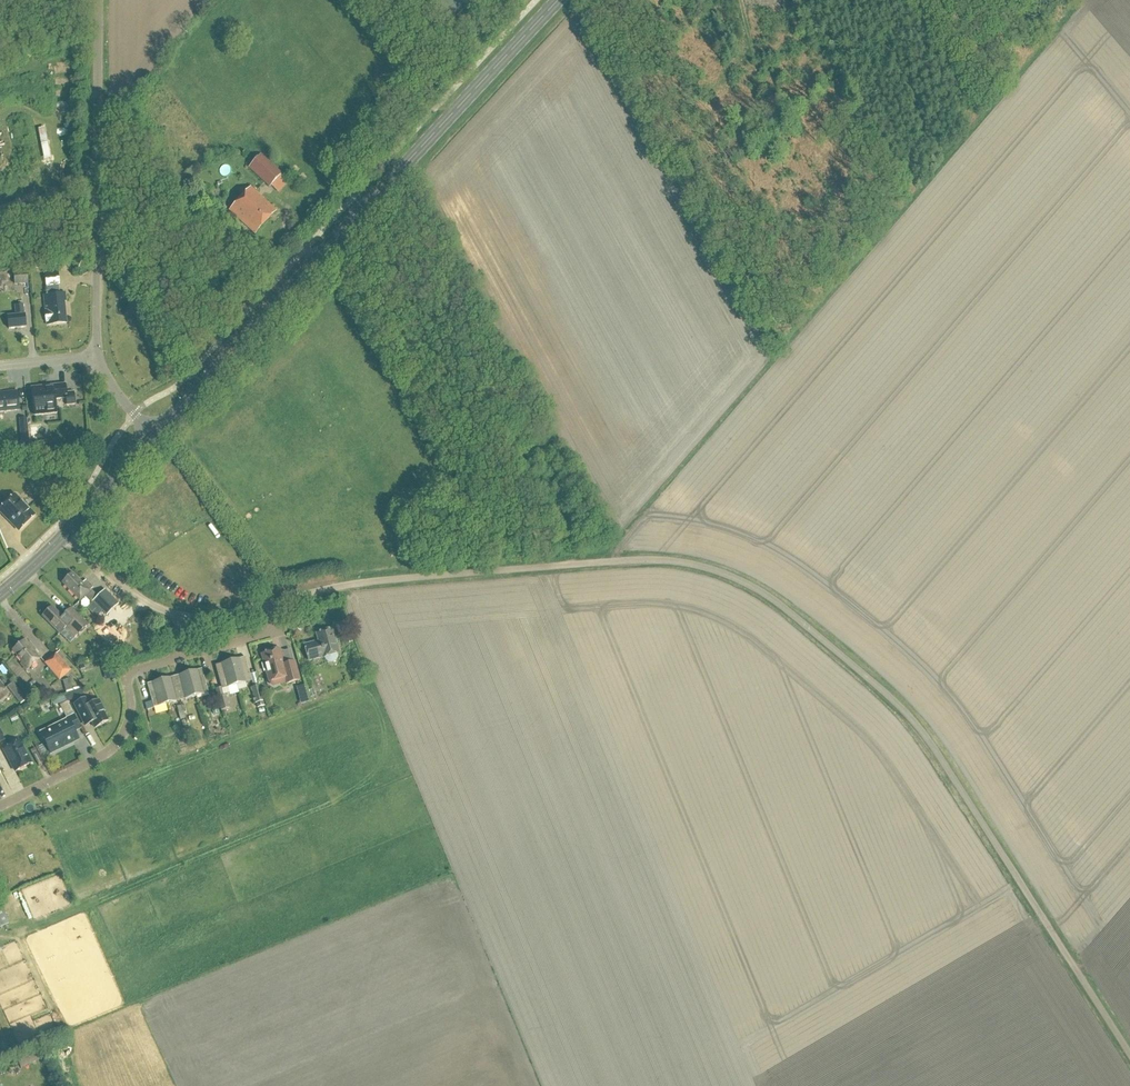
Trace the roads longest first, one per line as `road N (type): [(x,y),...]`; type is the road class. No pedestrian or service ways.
road 1 (unclassified): [(1129,1054),(934,747),(903,710),(754,588),(714,570),(642,561),(400,579),(270,605)]
road 2 (primary): [(154,437),(560,0)]
road 3 (unclassified): [(95,356),(98,0)]
road 4 (residential): [(0,808),(113,753),(127,731),(131,674),(180,663)]
road 5 (unclassified): [(184,618),(143,600),(66,535)]
road 6 (primary): [(66,535),(154,437)]

